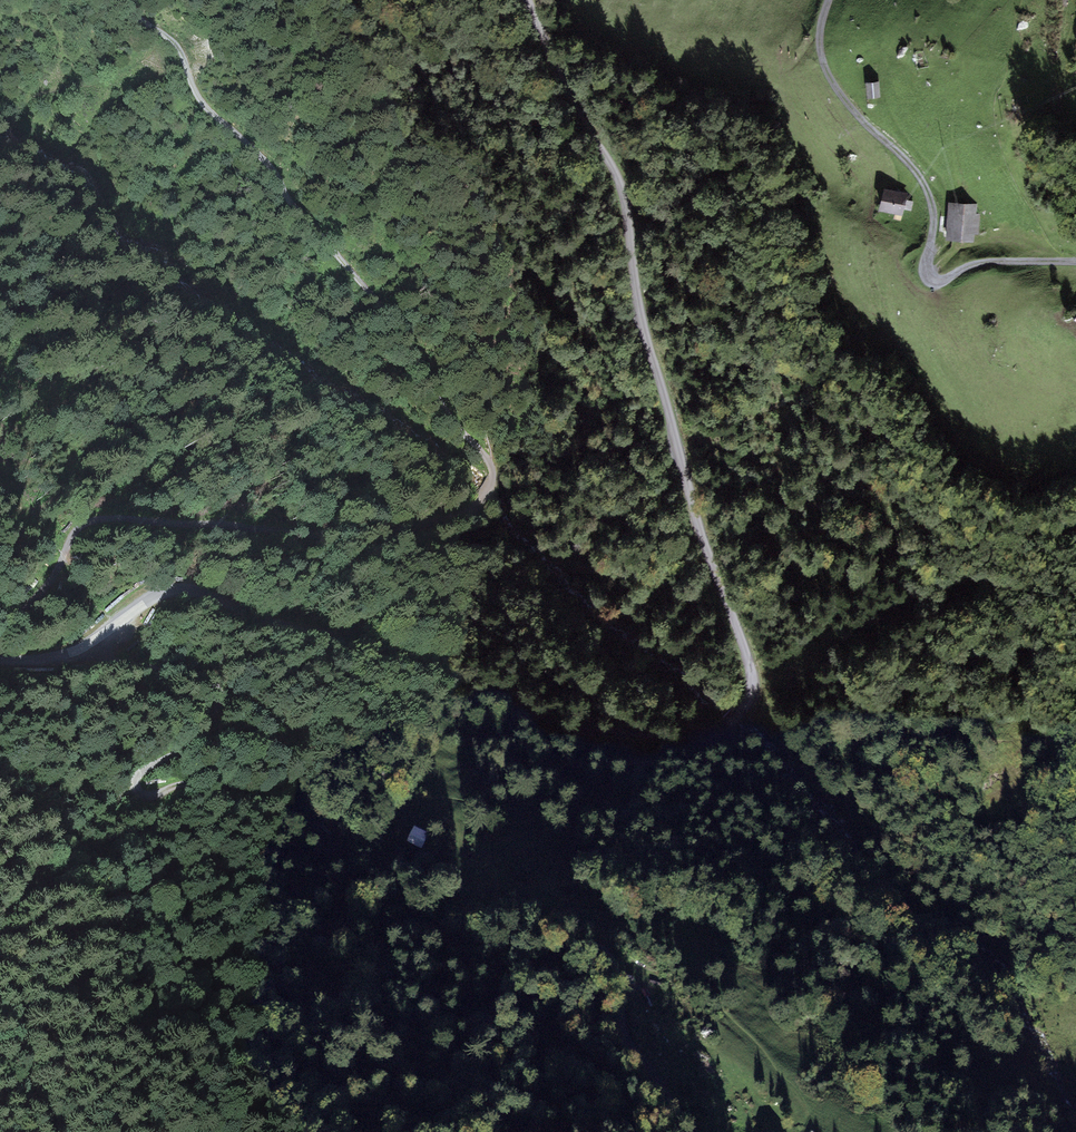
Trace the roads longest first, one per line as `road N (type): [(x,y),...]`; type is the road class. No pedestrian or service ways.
road 1 (unclassified): [(0,657),(68,647),(147,590),(167,585),(450,674),(561,726),(697,735),(743,710),(753,692),(747,658),(650,351),(622,194),(525,0)]
road 2 (track): [(68,647),(126,667),(196,674),(216,682),(225,699),(220,720),(139,772),(130,789),(141,796),(183,782),(287,808),(406,914),(504,960),(587,944),(603,950),(616,974),(625,1037),(697,1131)]
road 3 (track): [(122,0),(171,39),(217,118),(279,170),(286,197),(337,249),(407,339),(465,436),(491,457)]
road 4 (track): [(491,457),(493,481),(475,511),(365,536),(216,522),(85,522),(73,533),(59,578),(0,621)]

